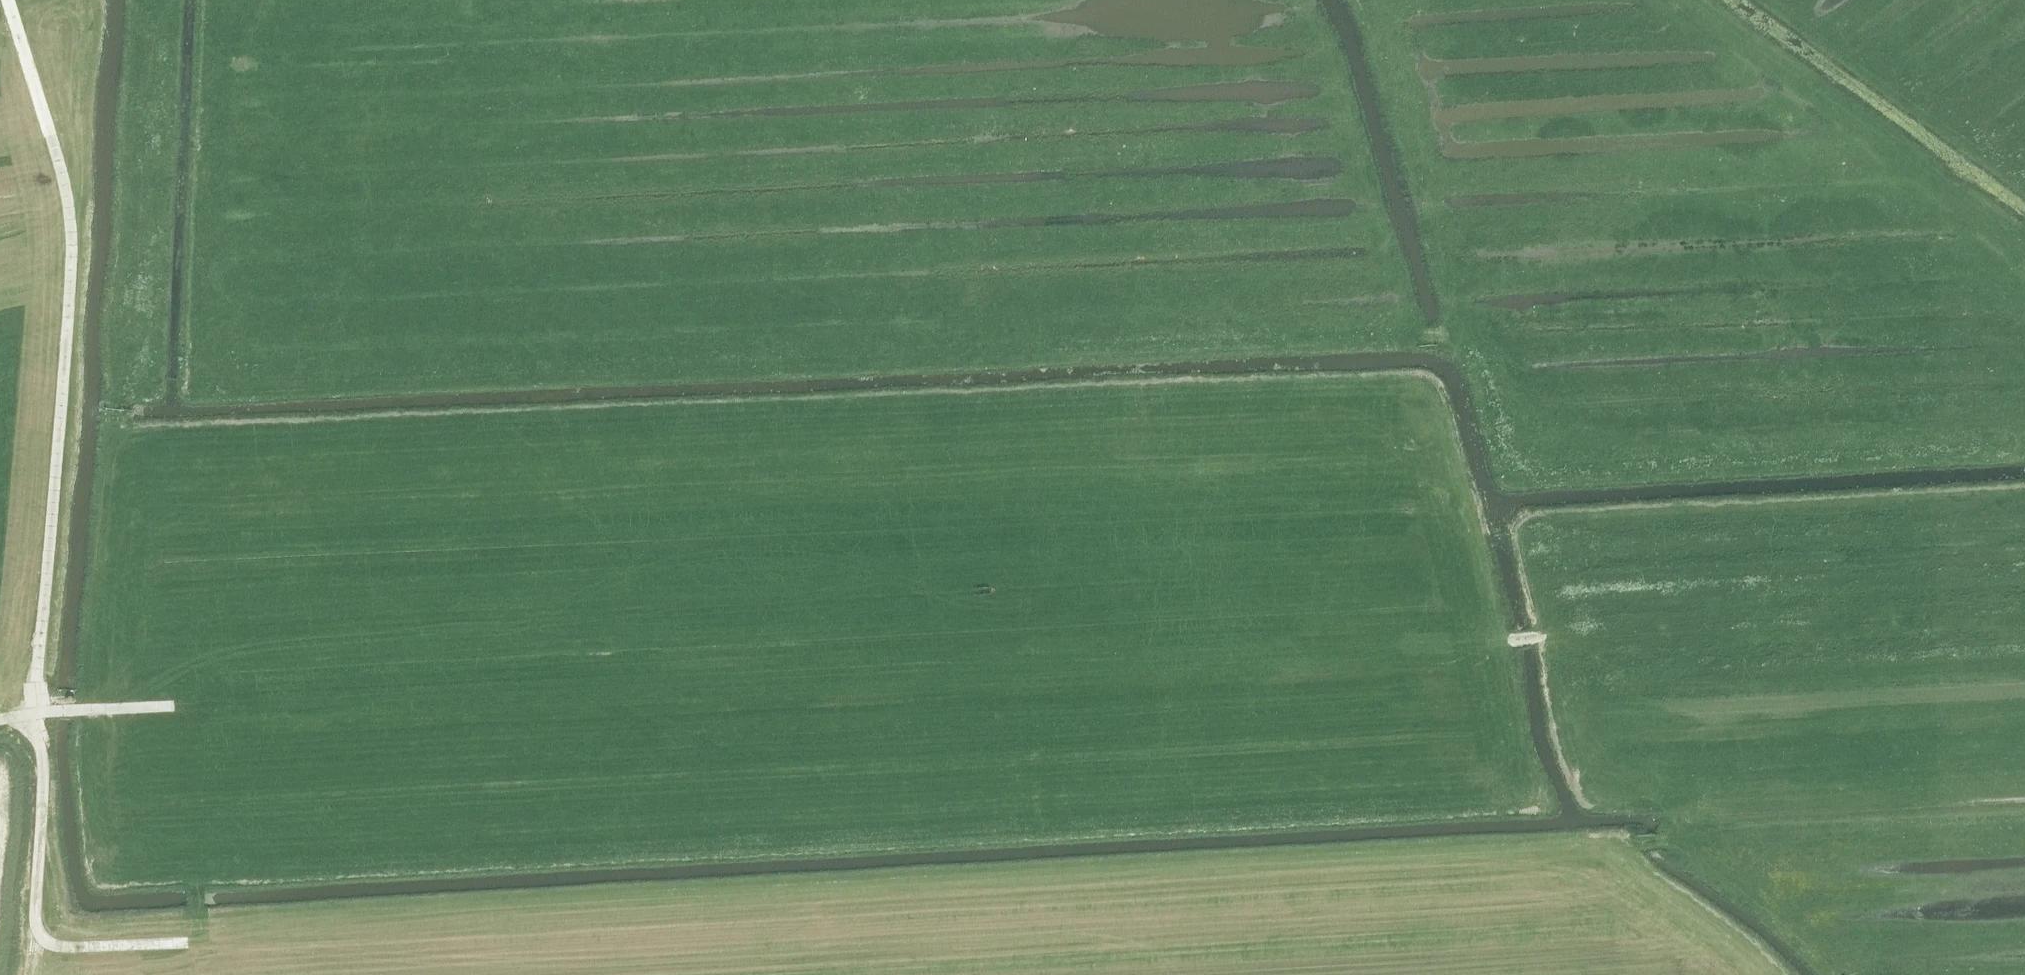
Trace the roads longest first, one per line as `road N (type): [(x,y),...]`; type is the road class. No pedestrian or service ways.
road 1 (track): [(0,720),(35,712),(72,229),(61,166),(9,0)]
road 2 (track): [(173,707),(35,712),(44,752),(35,932)]
road 3 (track): [(35,932),(56,947),(188,943)]

